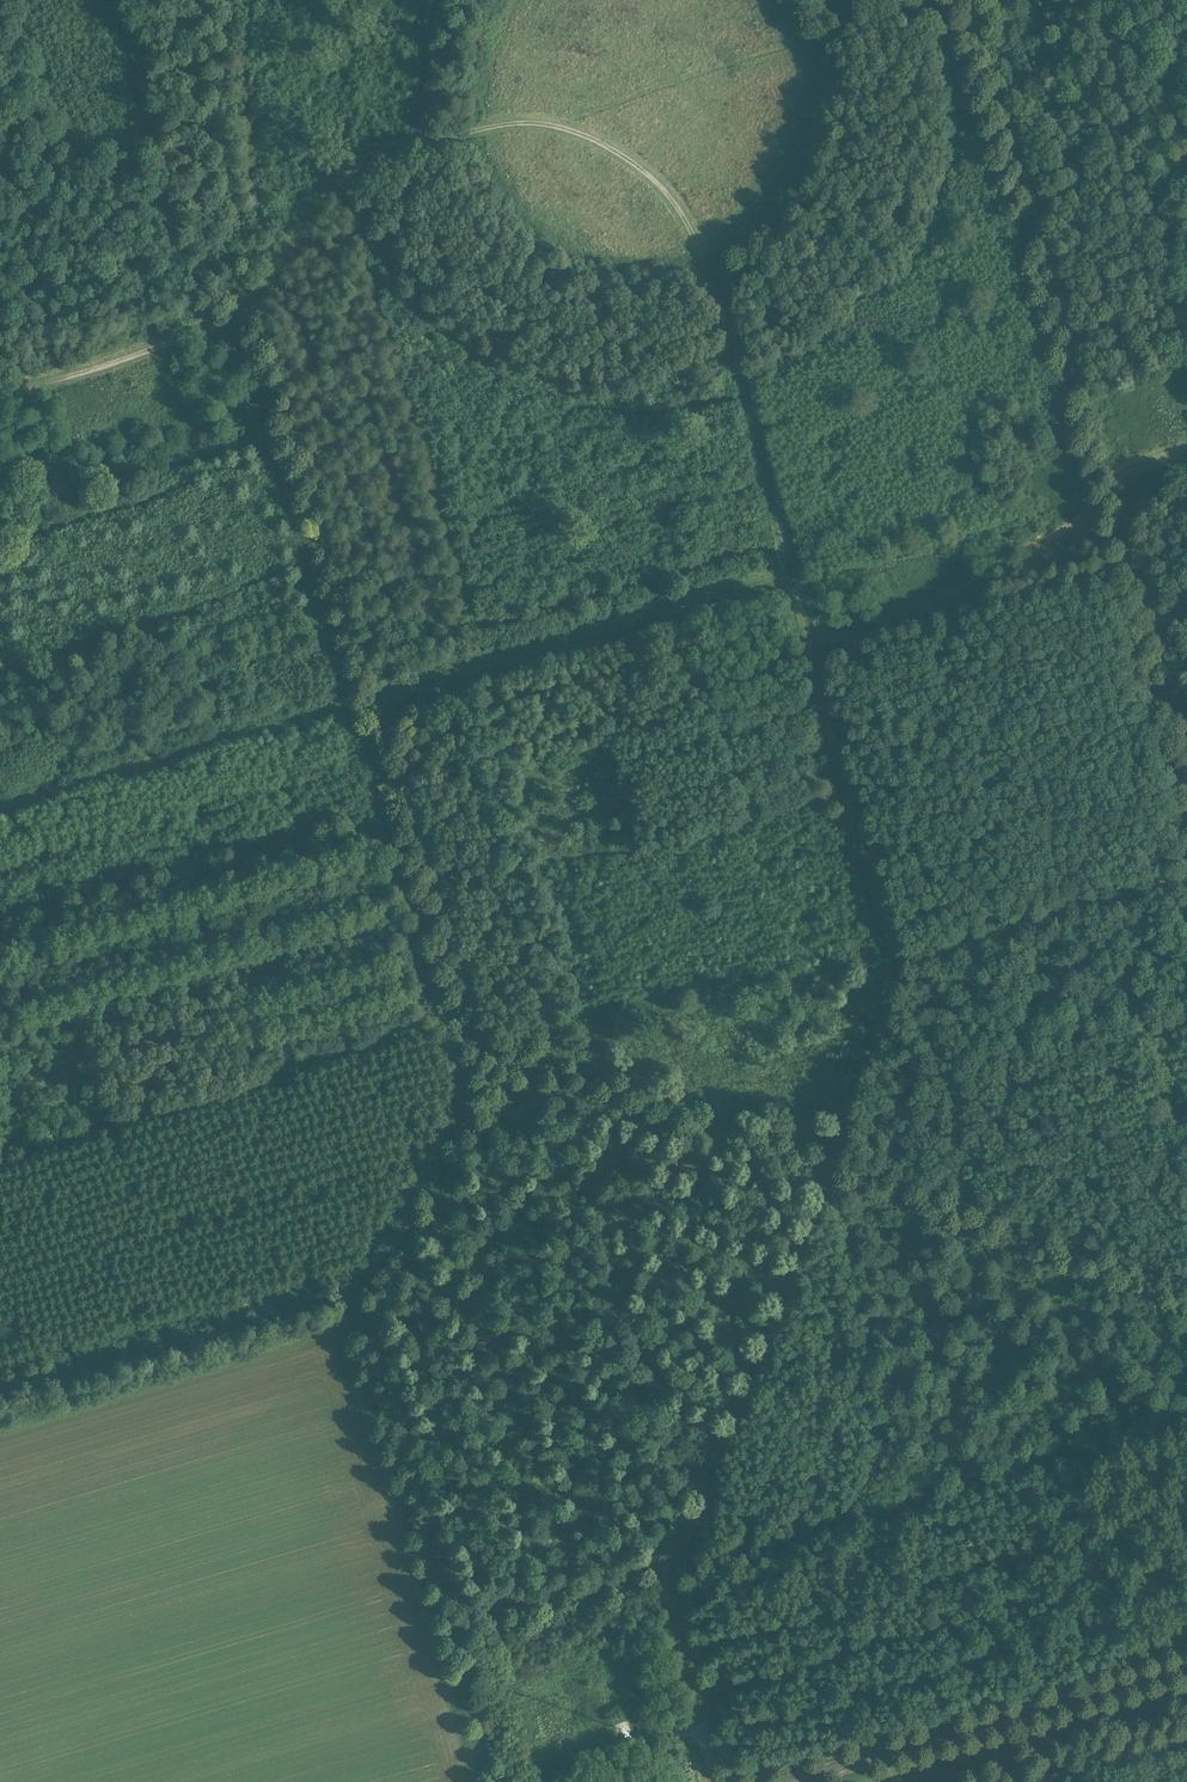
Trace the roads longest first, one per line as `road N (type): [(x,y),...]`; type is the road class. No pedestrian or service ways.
road 1 (track): [(723,1781),(679,1585),(892,977),(890,932),(742,374),(677,205),(602,146),(539,126),(484,131),(351,174),(251,310),(182,343),(0,398)]
road 2 (track): [(1186,744),(1105,509),(956,0)]
road 3 (unclassified): [(787,1781),(1186,1666)]
road 4 (track): [(927,0),(813,45)]

